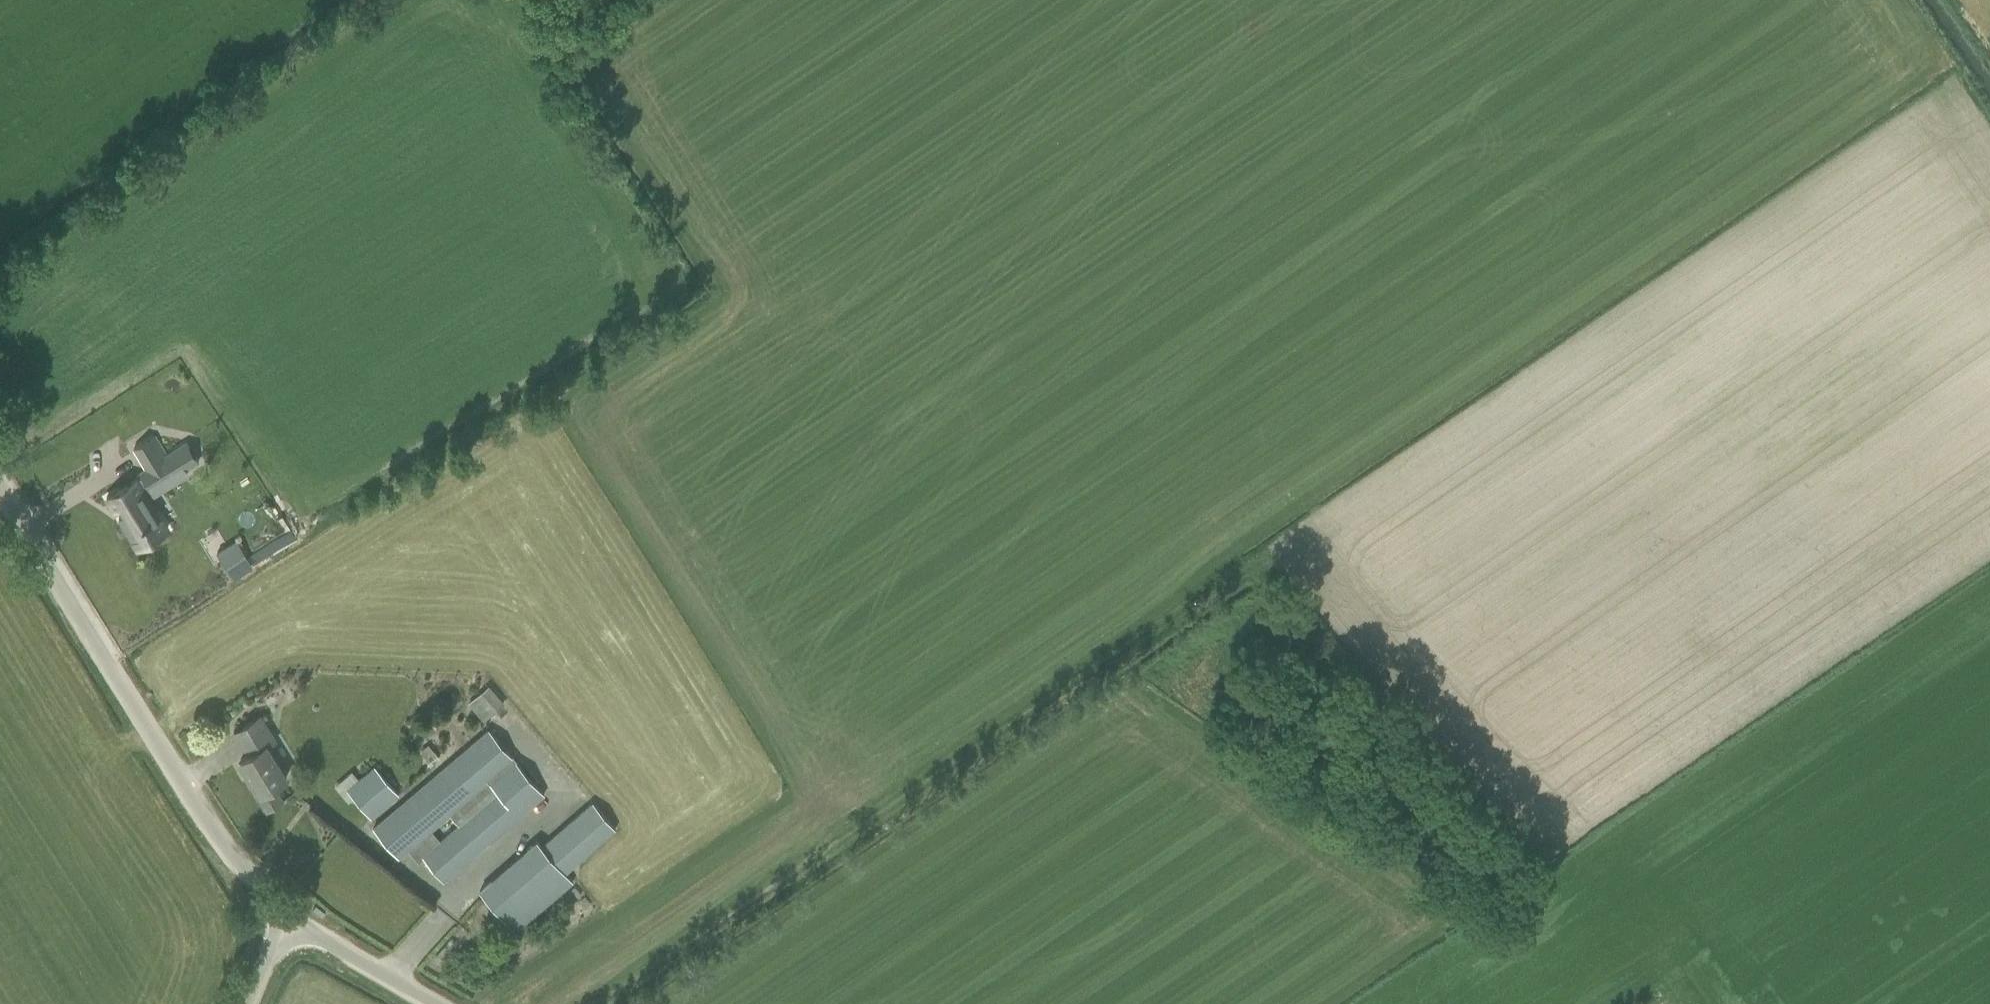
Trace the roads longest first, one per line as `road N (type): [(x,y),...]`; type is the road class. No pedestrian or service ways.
road 1 (unclassified): [(279,933),(242,893),(0,506)]
road 2 (unclassified): [(419,1003),(279,933)]

